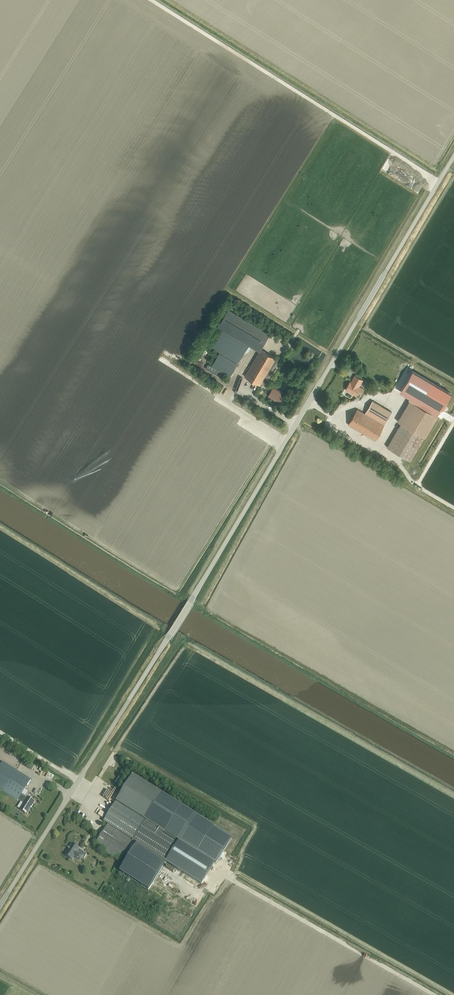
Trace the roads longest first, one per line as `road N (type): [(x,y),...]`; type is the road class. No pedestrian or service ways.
road 1 (unclassified): [(0,908),(453,157)]

